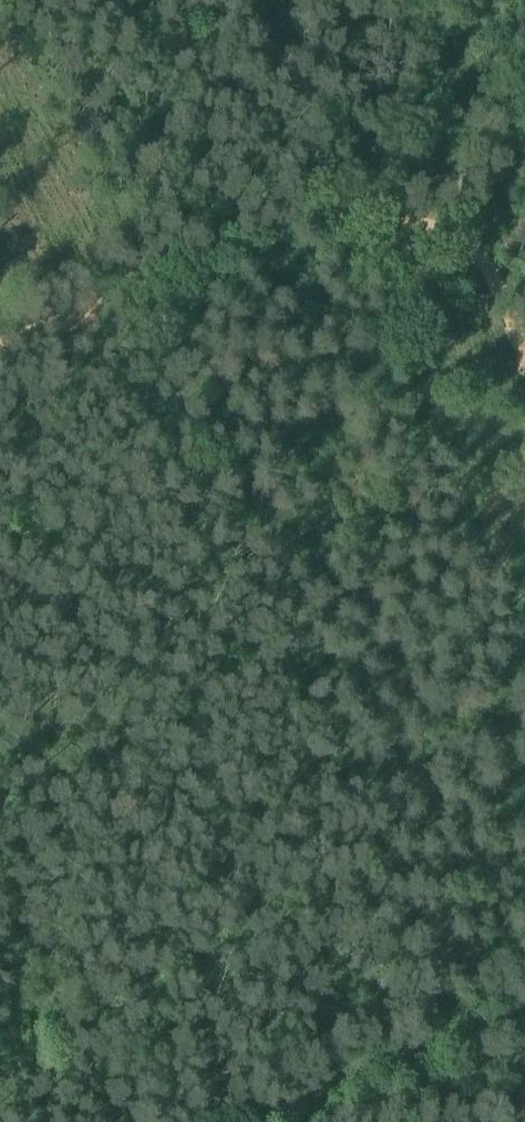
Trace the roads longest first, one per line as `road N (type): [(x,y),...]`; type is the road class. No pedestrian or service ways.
road 1 (track): [(0,352),(363,212),(483,240),(524,346)]
road 2 (track): [(257,1121),(524,1010)]

